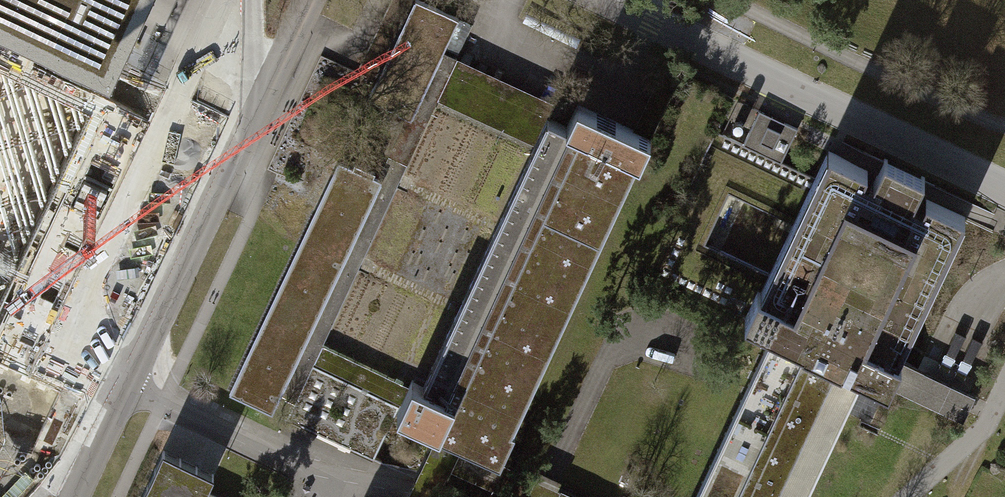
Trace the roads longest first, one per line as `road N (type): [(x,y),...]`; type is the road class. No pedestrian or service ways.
road 1 (unclassified): [(76,496),(307,0)]
road 2 (unclassified): [(212,0),(0,462)]
road 3 (unclassified): [(605,0),(1004,190)]

